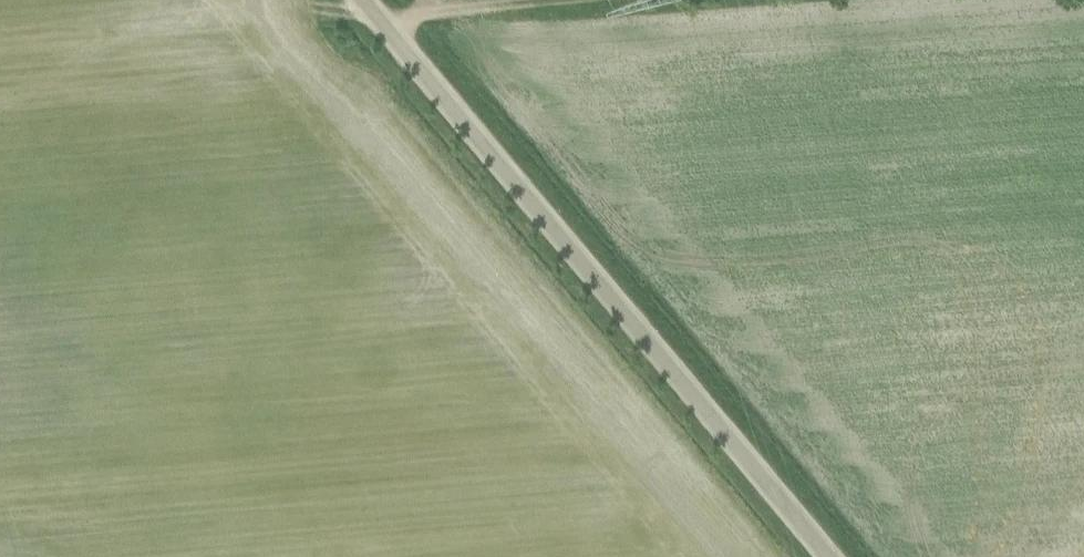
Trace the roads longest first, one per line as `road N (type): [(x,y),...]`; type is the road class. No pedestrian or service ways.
road 1 (unclassified): [(832,556),(359,0)]
road 2 (track): [(633,0),(373,17),(135,0)]

